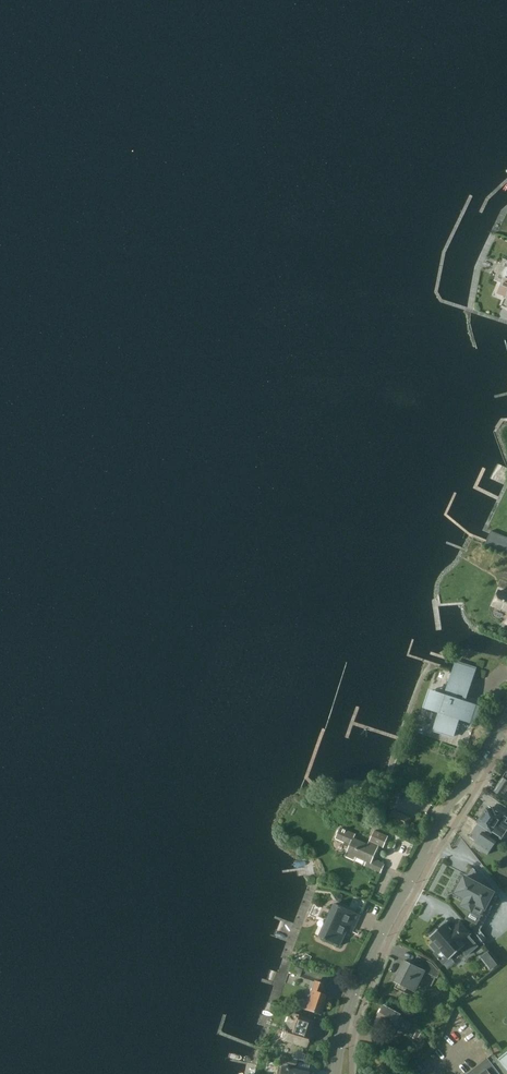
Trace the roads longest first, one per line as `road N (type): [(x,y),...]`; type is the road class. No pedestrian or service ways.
road 1 (tertiary): [(335,1073),(354,993),(436,831),(506,720)]

